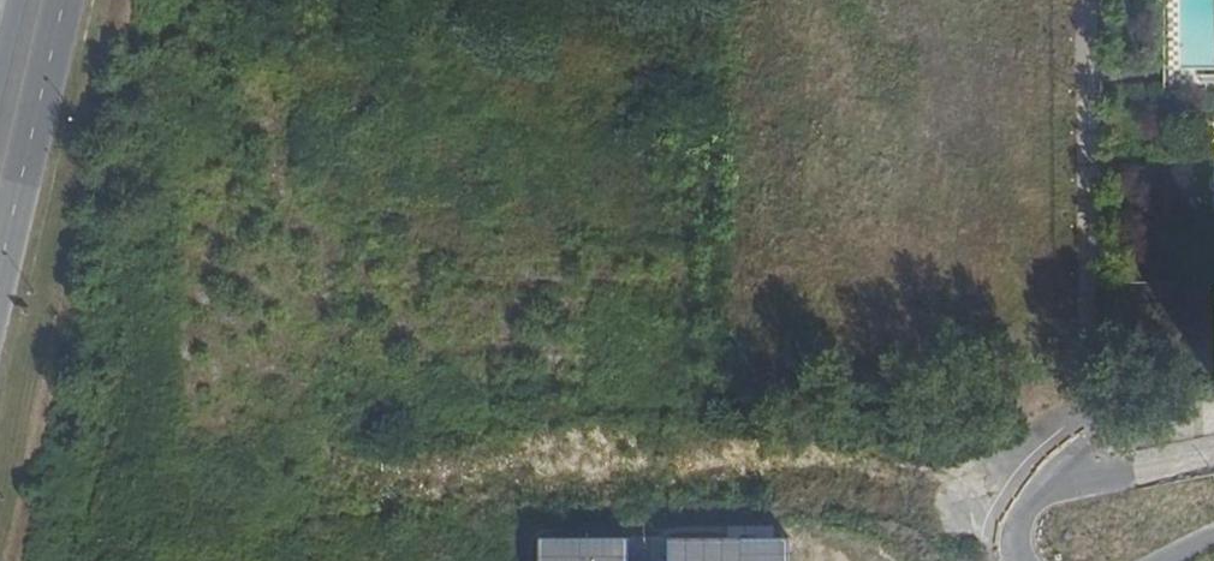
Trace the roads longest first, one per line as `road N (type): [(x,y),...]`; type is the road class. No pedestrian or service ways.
road 1 (secondary): [(0,273),(63,0)]

